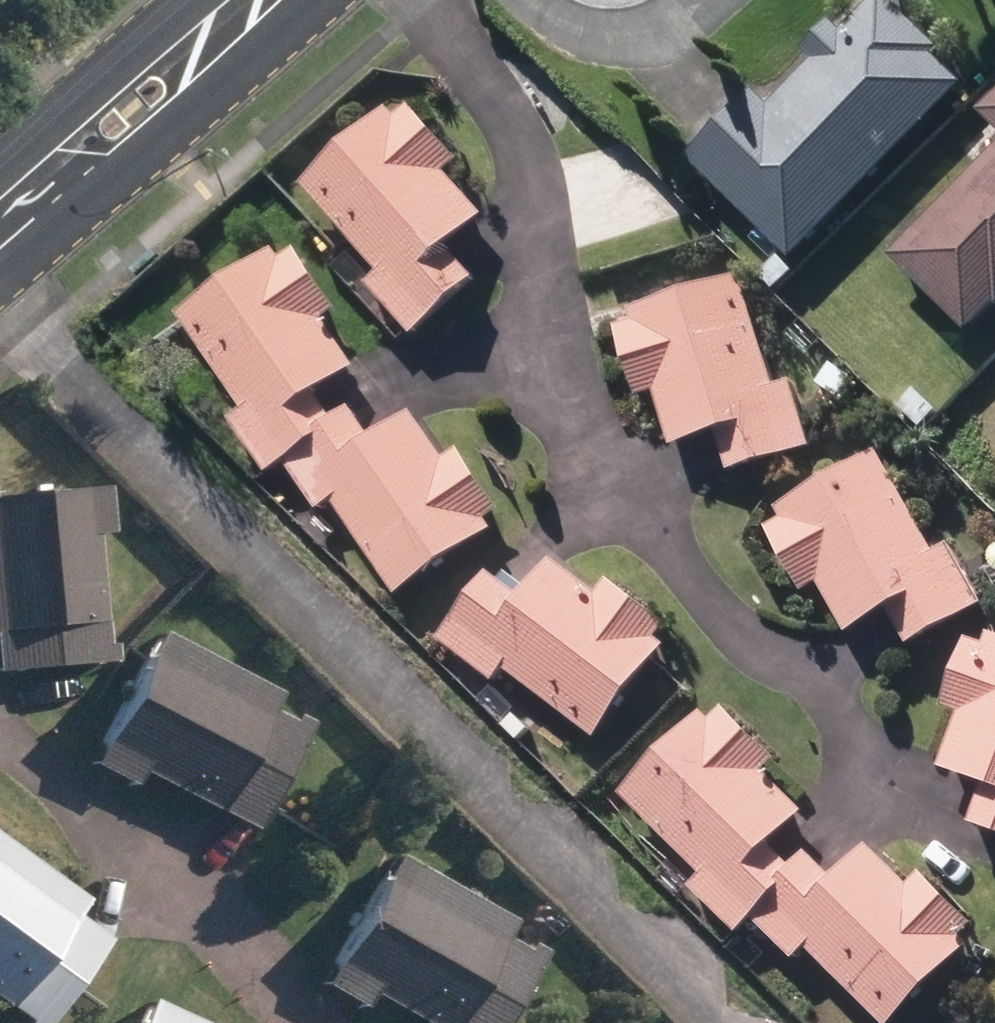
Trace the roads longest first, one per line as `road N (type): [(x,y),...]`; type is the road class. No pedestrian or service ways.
road 1 (secondary): [(182,63),(190,114),(134,163),(80,152)]
road 2 (secondary): [(80,152),(77,96),(125,54),(182,63)]

